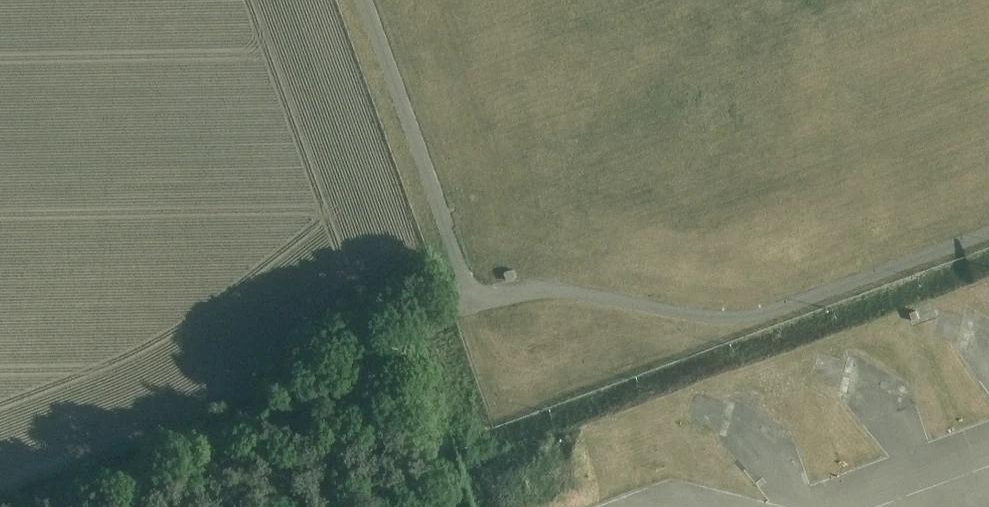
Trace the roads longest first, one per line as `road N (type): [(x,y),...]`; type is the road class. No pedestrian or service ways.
road 1 (track): [(409,335),(246,413),(0,500)]

